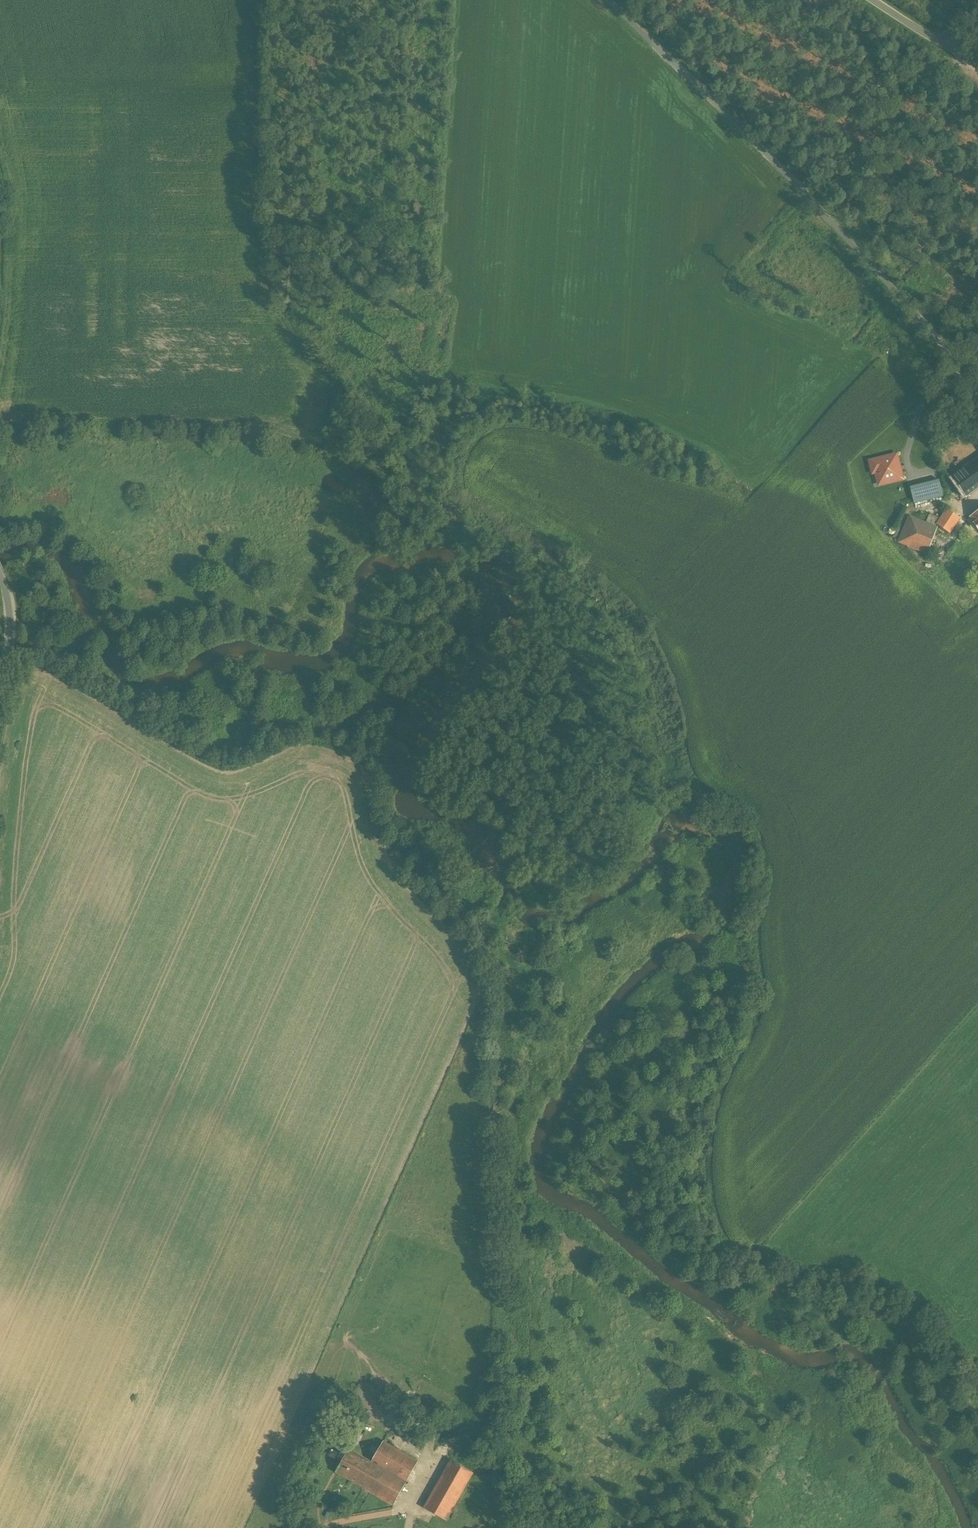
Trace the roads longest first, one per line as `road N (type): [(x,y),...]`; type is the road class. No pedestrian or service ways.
road 1 (unclassified): [(613,0),(875,256),(977,398)]

